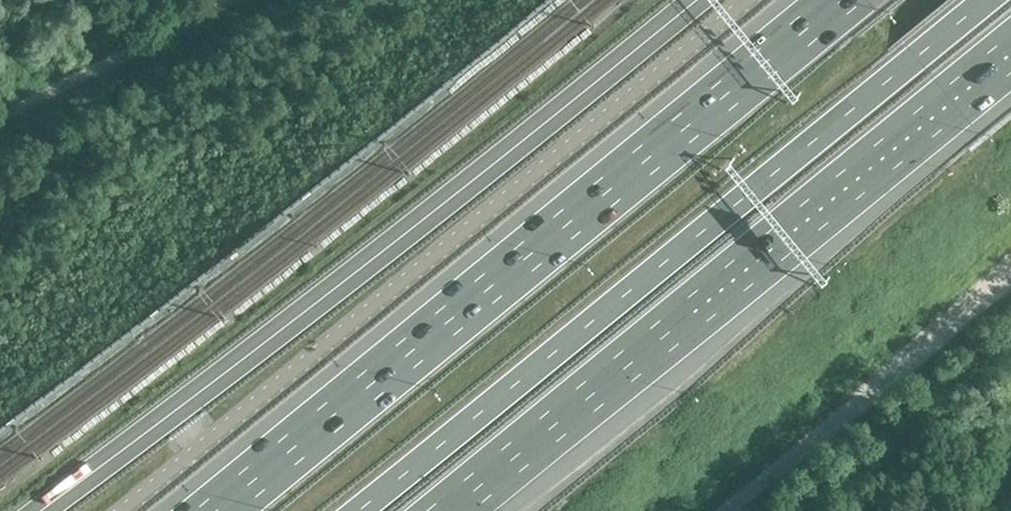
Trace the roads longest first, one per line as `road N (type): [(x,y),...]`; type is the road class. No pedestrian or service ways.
road 1 (motorway): [(980,0),(347,510)]
road 2 (motorway): [(837,0),(209,510)]
road 3 (unclassified): [(118,510),(743,0)]
road 4 (motorway): [(442,510),(1010,48)]

